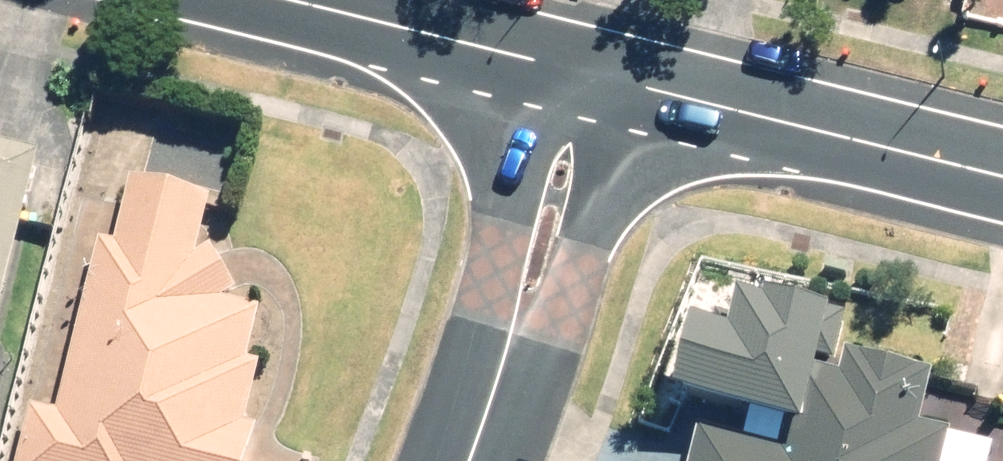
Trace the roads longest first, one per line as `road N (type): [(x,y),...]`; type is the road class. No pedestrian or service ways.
road 1 (residential): [(651,87),(558,360),(478,454)]
road 2 (residential): [(478,454),(466,356),(525,57)]
road 3 (tertiary): [(651,87),(1002,175)]
road 4 (tertiary): [(295,0),(525,57)]
road 5 (tertiary): [(525,57),(651,87)]

